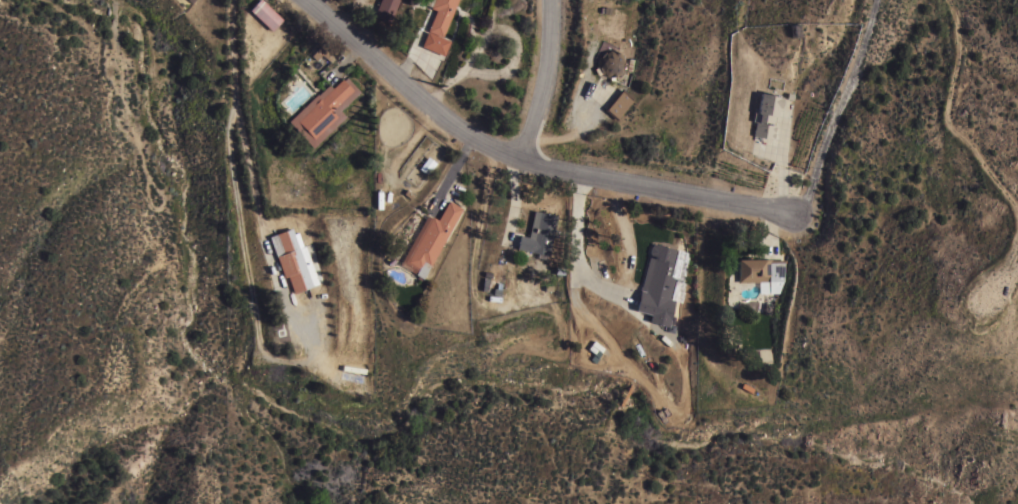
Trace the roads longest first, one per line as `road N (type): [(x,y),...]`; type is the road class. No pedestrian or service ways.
road 1 (residential): [(877,0),(814,183),(795,215),(519,161),(429,107),(307,0)]
road 2 (residential): [(519,161),(544,94),(551,0)]

